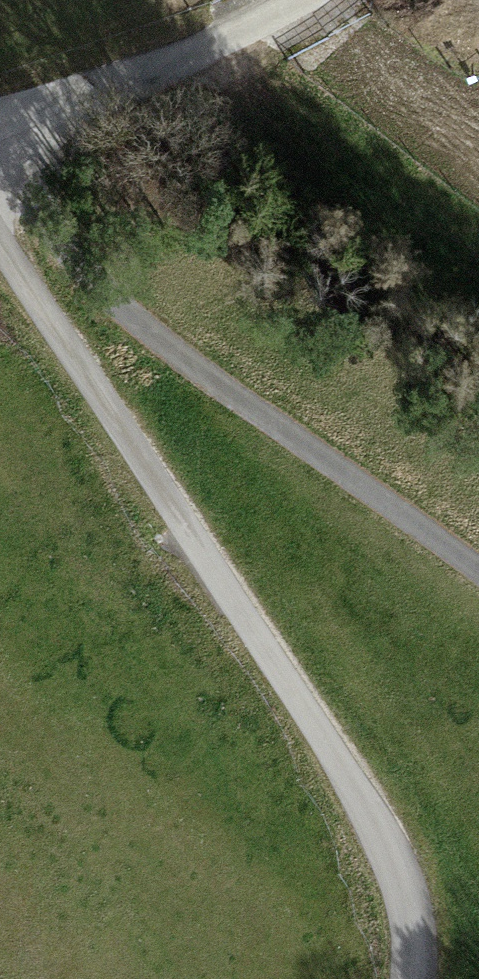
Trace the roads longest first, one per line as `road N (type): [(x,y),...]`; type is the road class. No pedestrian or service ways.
road 1 (unclassified): [(0,224),(302,701),(403,883),(411,978)]
road 2 (track): [(478,576),(128,313),(0,169)]
road 3 (unclassified): [(293,0),(28,112),(0,156)]

